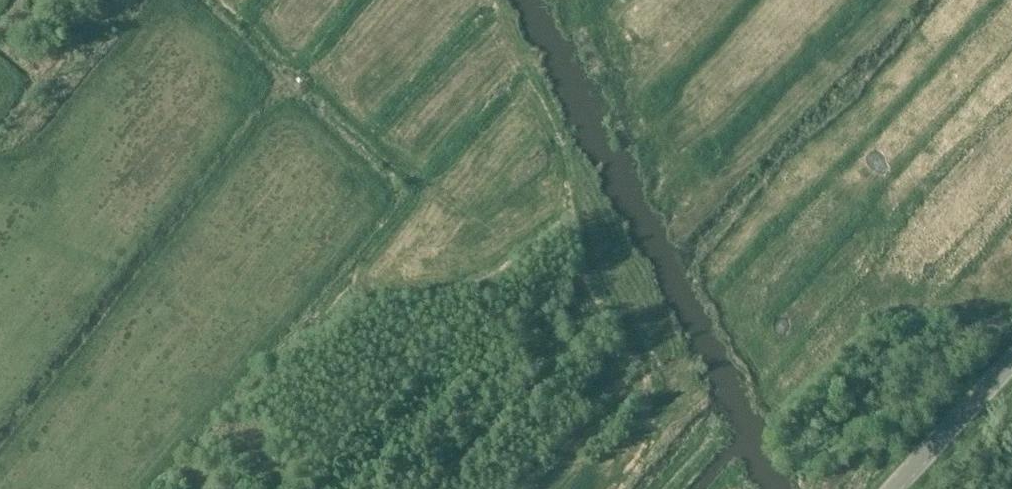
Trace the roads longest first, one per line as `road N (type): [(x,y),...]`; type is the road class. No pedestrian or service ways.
road 1 (tertiary): [(894,488),(1011,362)]

